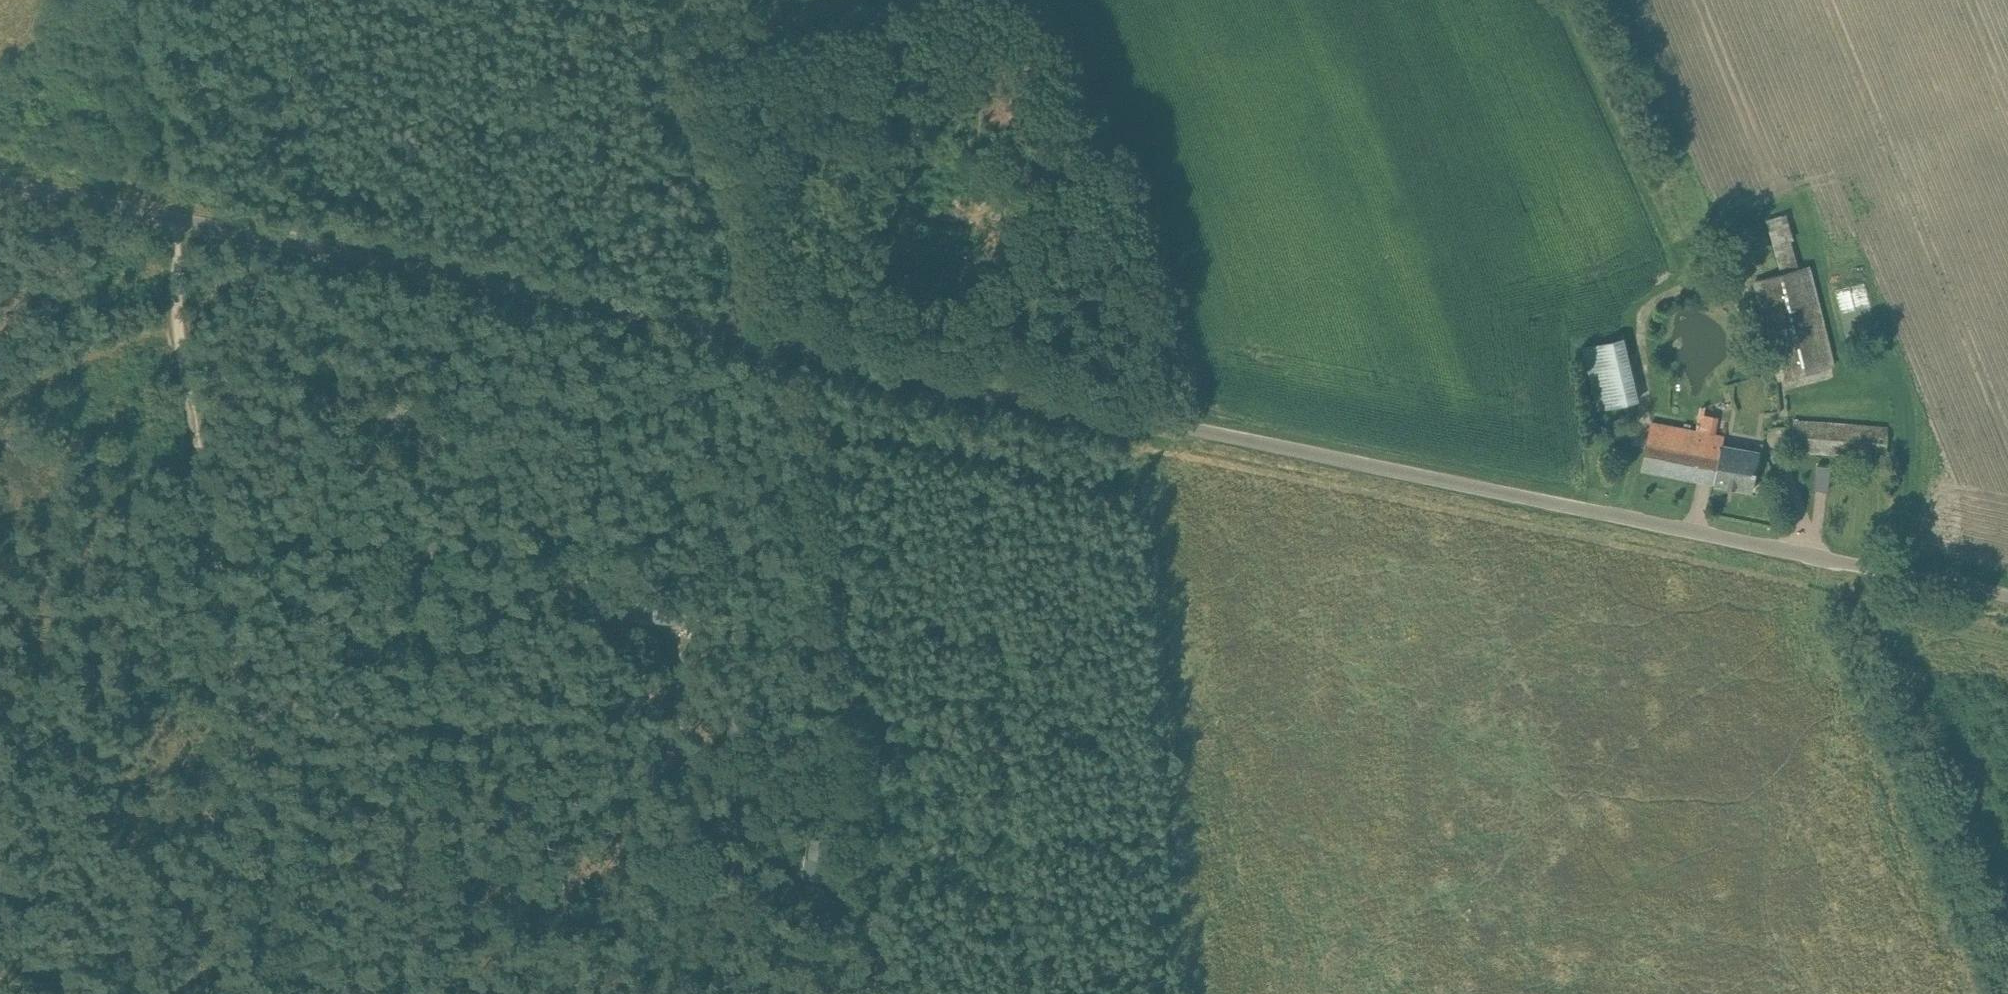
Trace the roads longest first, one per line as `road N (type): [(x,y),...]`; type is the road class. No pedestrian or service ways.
road 1 (unclassified): [(2007,596),(0,181)]
road 2 (track): [(181,310),(0,402)]

